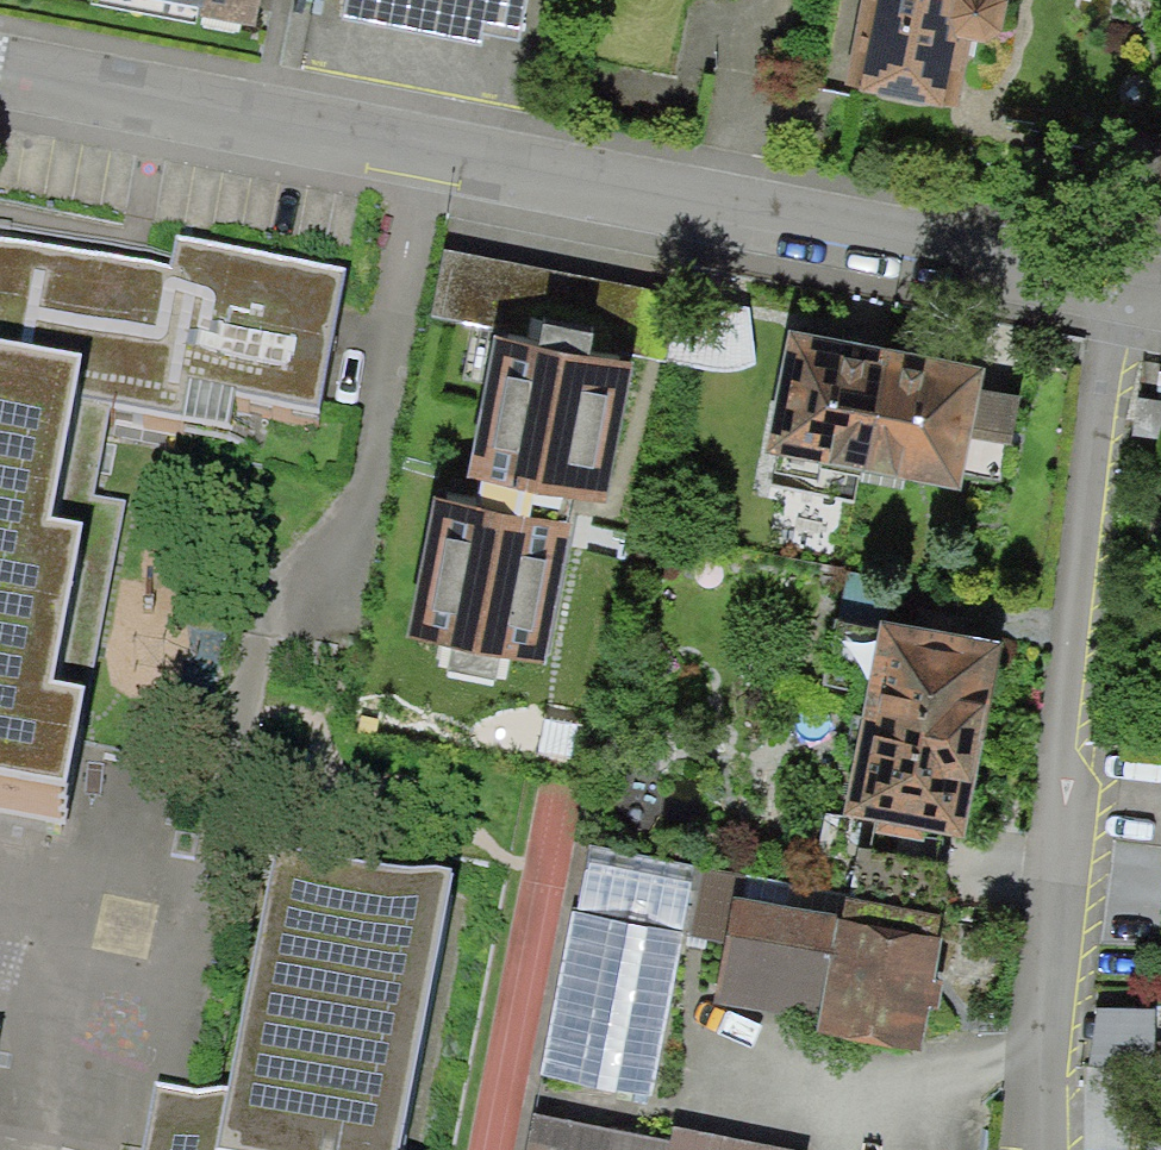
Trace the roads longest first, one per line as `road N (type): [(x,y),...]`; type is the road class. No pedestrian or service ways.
road 1 (residential): [(1160,299),(0,72)]
road 2 (residential): [(1054,1149),(1160,300)]

